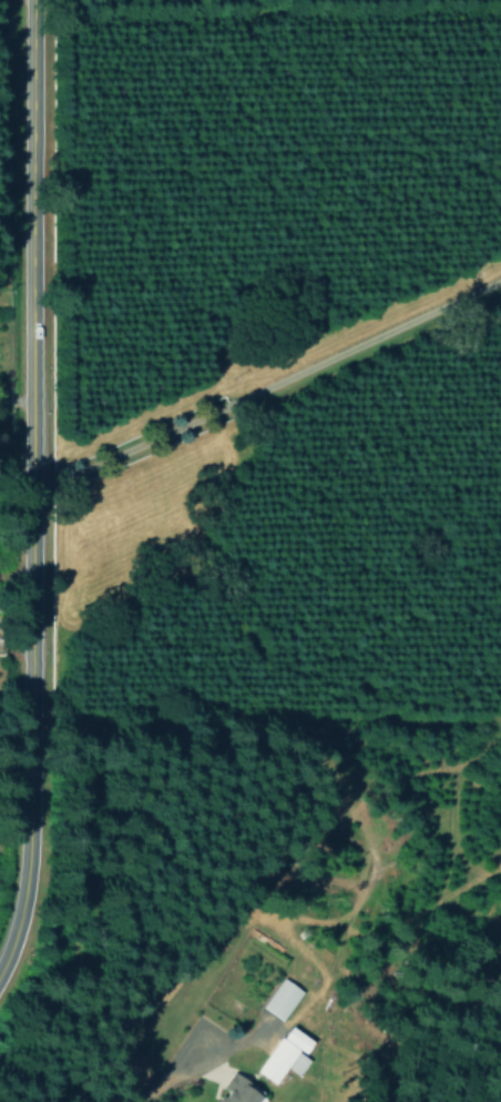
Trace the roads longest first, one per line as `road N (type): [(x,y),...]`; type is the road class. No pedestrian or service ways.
road 1 (tertiary): [(0,932),(38,787),(23,488),(31,0)]
road 2 (residential): [(23,488),(500,284)]

